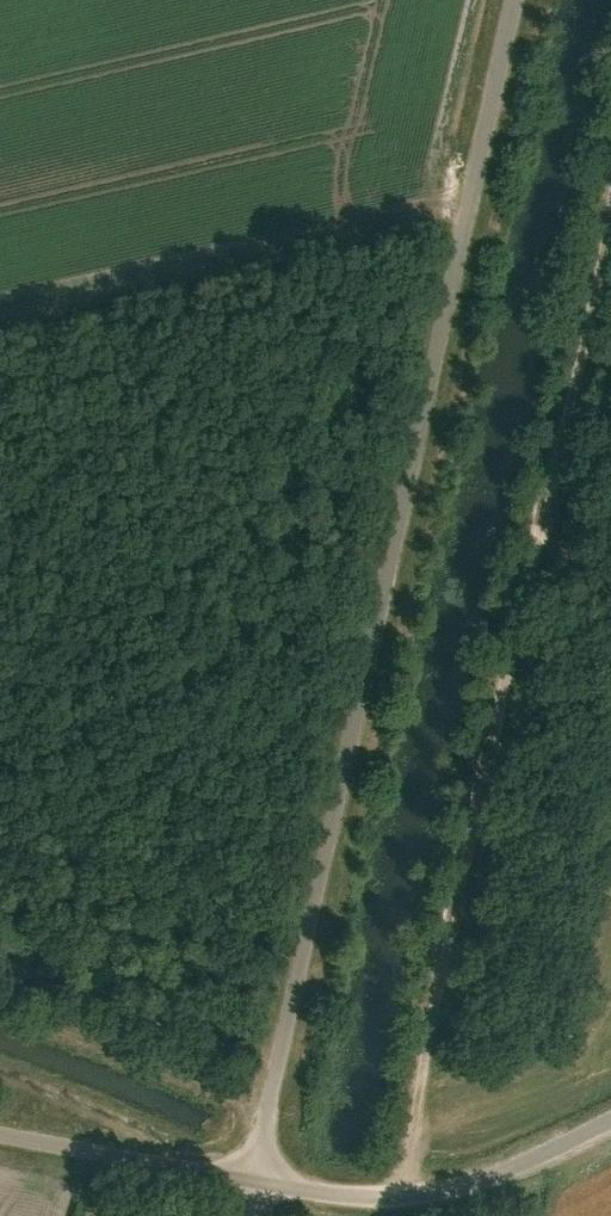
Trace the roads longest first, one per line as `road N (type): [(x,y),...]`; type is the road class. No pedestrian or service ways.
road 1 (unclassified): [(254,1183),(513,0)]
road 2 (track): [(610,212),(409,1140),(412,1194)]
road 3 (unclassified): [(276,1185),(412,1194),(504,1174),(610,1134)]
road 4 (unclassified): [(0,1133),(254,1183)]

